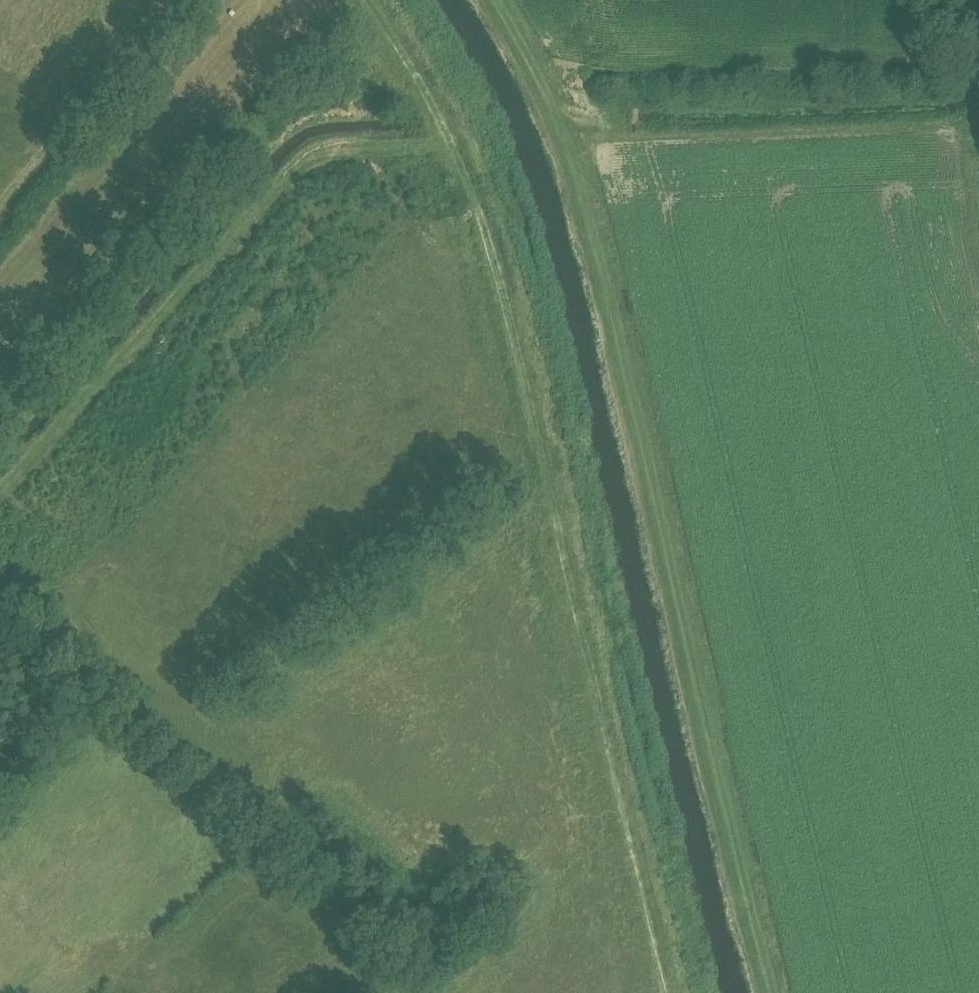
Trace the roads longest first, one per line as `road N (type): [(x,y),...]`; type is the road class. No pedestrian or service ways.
road 1 (track): [(377,0),(451,123),(512,278),(675,992)]
road 2 (track): [(479,0),(570,160),(606,272),(777,992)]
road 3 (track): [(463,150),(337,148),(301,160),(0,489)]

